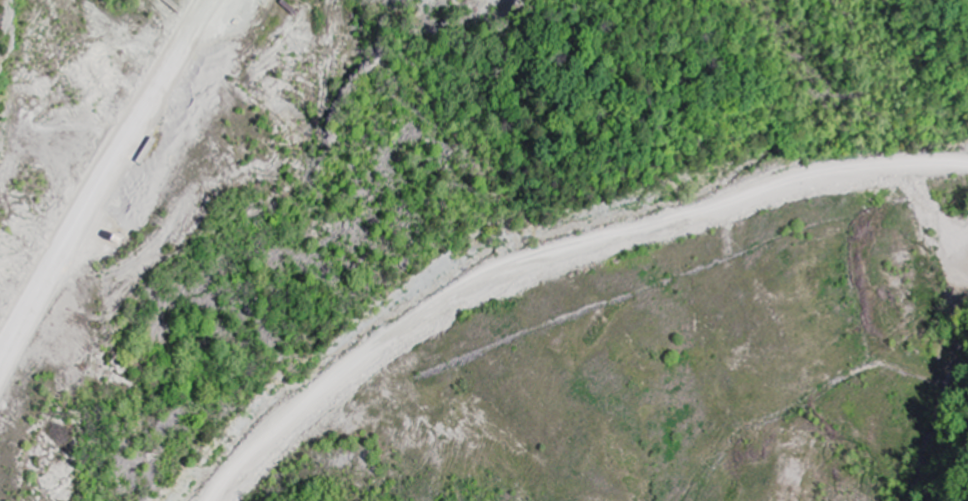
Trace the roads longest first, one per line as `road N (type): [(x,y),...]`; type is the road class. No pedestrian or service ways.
road 1 (residential): [(213,500),(257,439),(328,379),(467,290),(674,219),(799,165),(967,155)]

